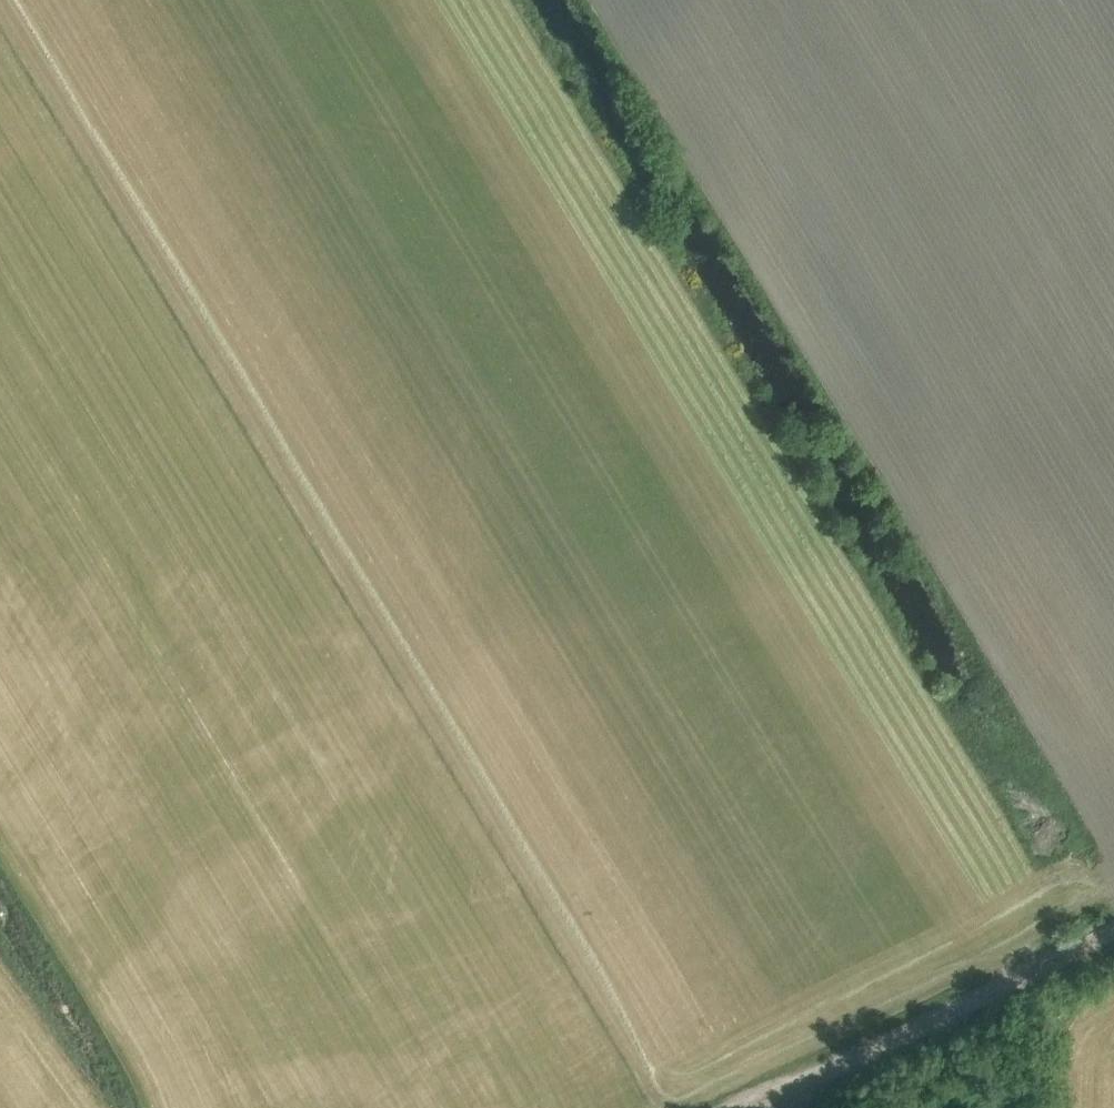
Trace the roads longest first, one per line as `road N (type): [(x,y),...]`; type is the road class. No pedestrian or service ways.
road 1 (track): [(747,1107),(1113,929)]

